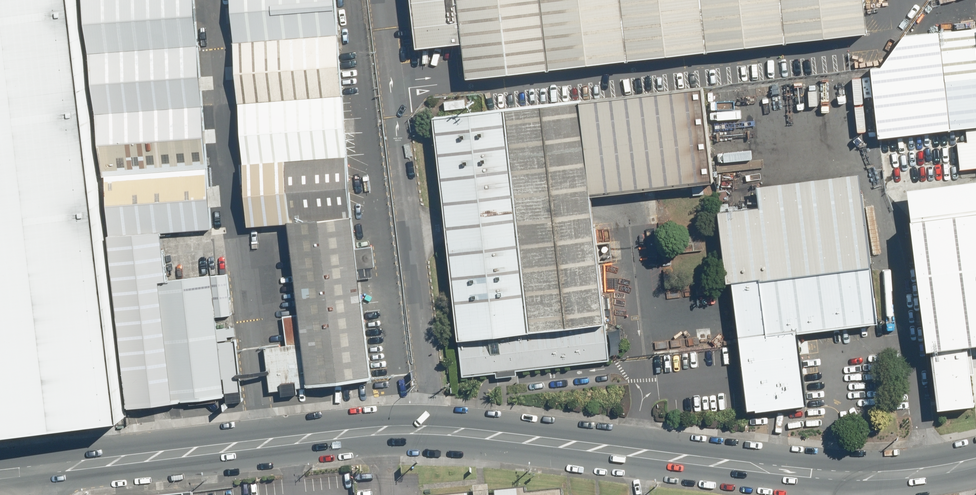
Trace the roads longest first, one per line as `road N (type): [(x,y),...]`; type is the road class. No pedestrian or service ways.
road 1 (primary): [(39,474),(439,431),(833,475)]
road 2 (primary): [(833,475),(975,463)]

